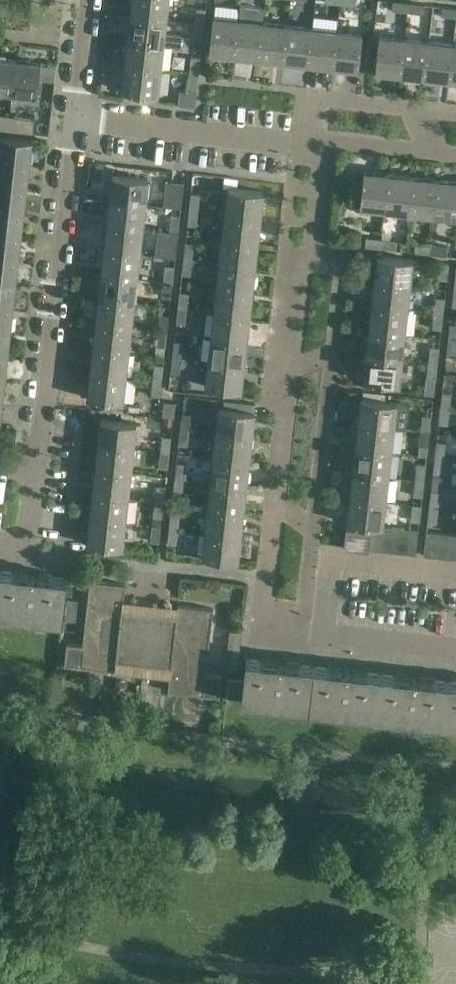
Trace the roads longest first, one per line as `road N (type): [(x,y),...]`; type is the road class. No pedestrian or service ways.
road 1 (residential): [(72,118),(34,471)]
road 2 (residential): [(455,575),(326,562),(319,639),(455,655)]
road 3 (residential): [(296,143),(72,118)]

